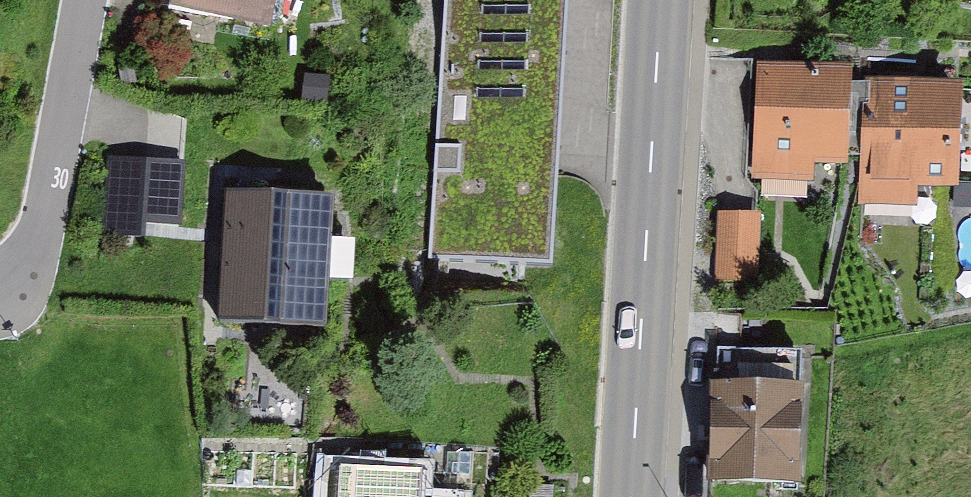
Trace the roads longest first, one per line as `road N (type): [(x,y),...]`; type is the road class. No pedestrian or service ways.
road 1 (secondary): [(661,0),(631,496)]
road 2 (residential): [(0,295),(29,268),(82,0)]

